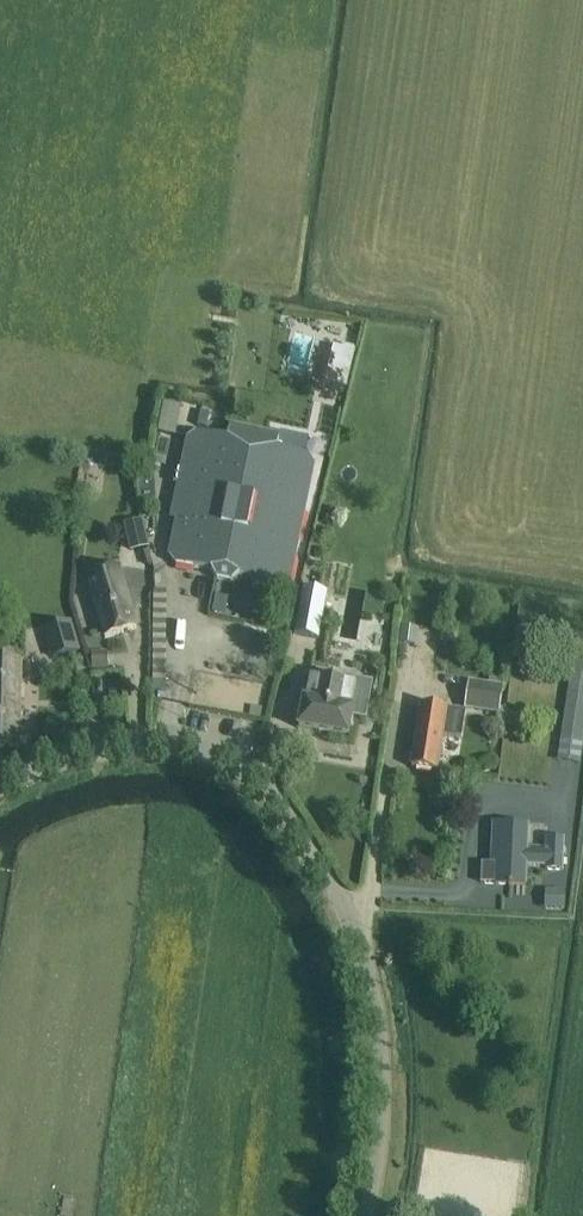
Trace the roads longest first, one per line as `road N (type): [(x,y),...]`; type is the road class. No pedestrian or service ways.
road 1 (unclassified): [(365,1215),(382,1056),(367,968),(338,892),(285,810),(224,758),(188,745),(75,754),(0,784)]

